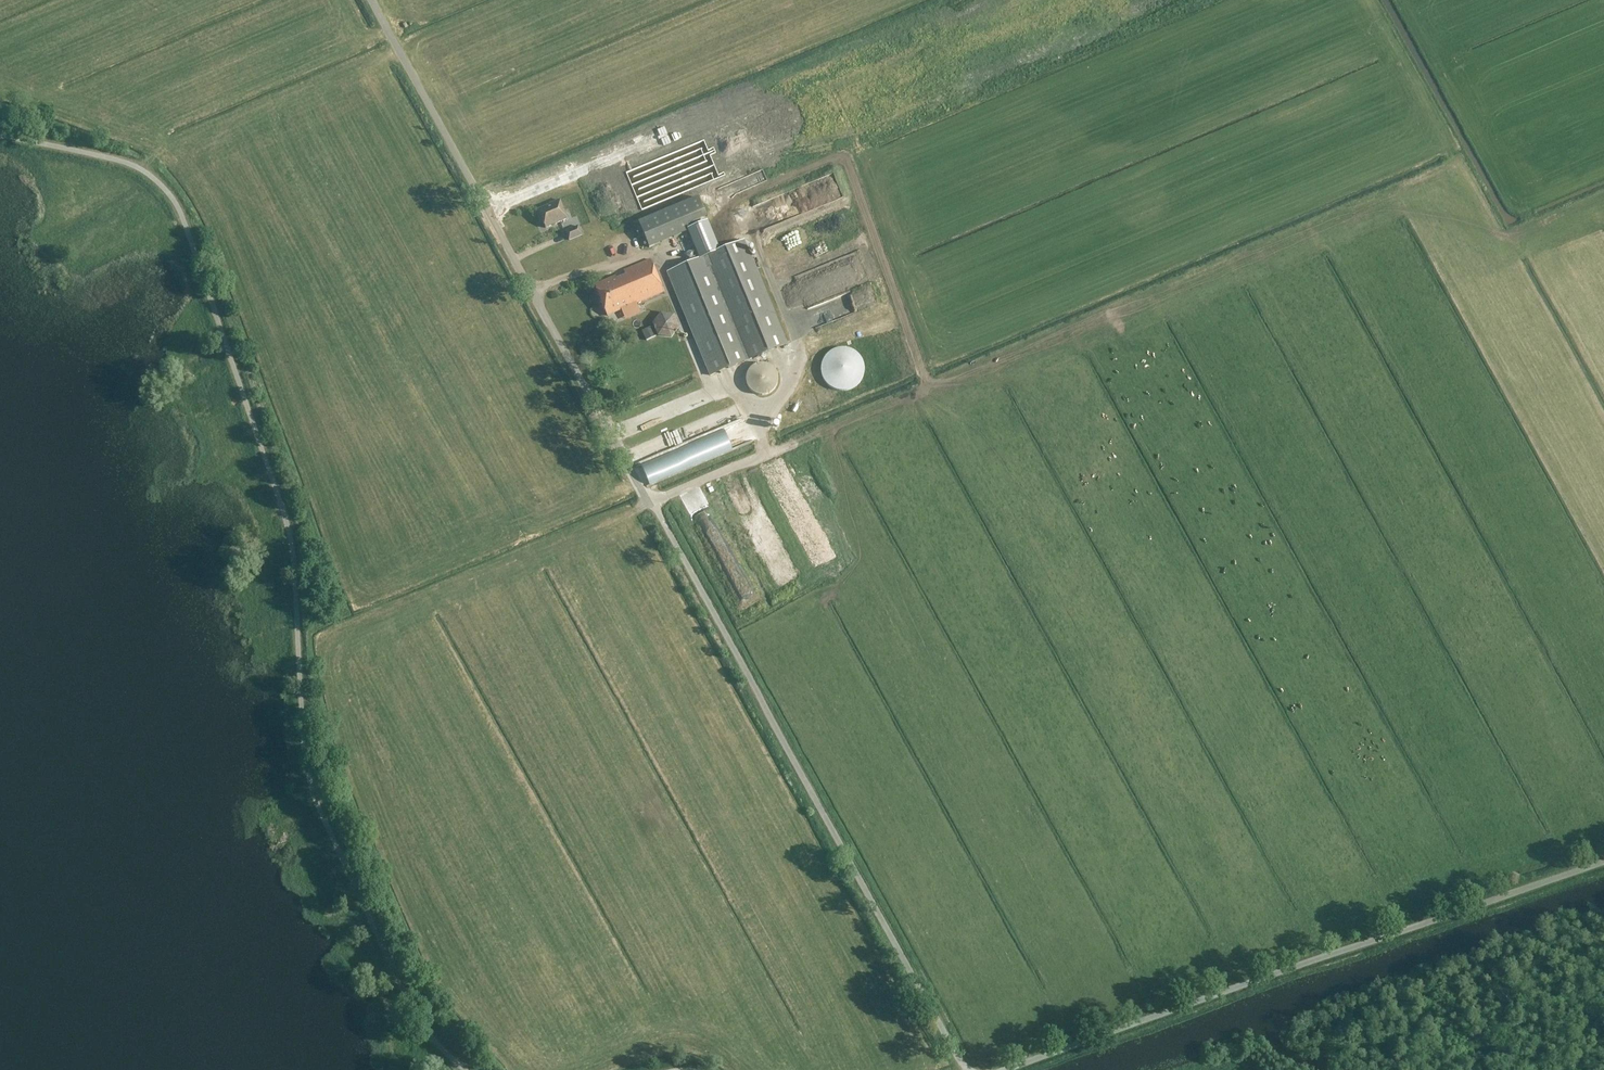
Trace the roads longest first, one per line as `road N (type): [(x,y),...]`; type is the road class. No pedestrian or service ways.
road 1 (unclassified): [(664,523),(375,0)]

